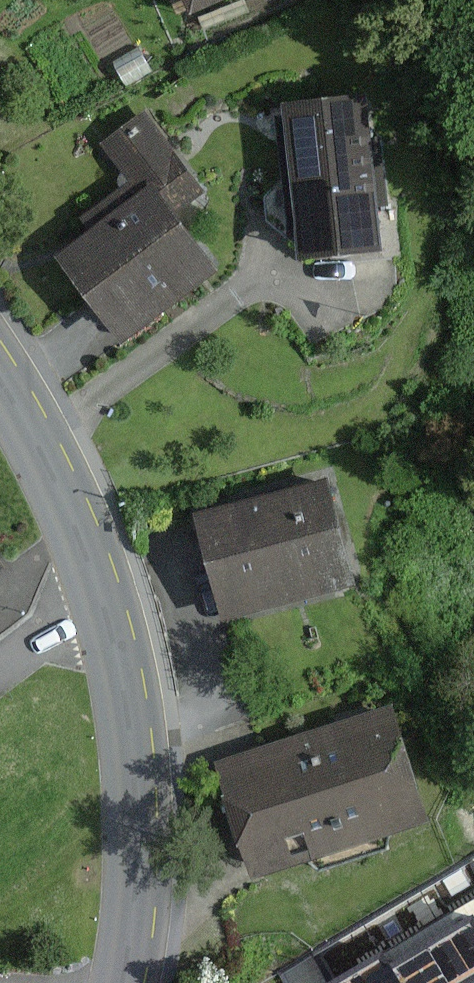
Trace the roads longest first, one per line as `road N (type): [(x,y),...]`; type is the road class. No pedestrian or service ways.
road 1 (tertiary): [(104,606),(138,798),(140,854),(124,982)]
road 2 (tertiary): [(0,378),(68,503),(104,606)]
road 3 (unclassified): [(0,670),(70,618),(104,606)]

